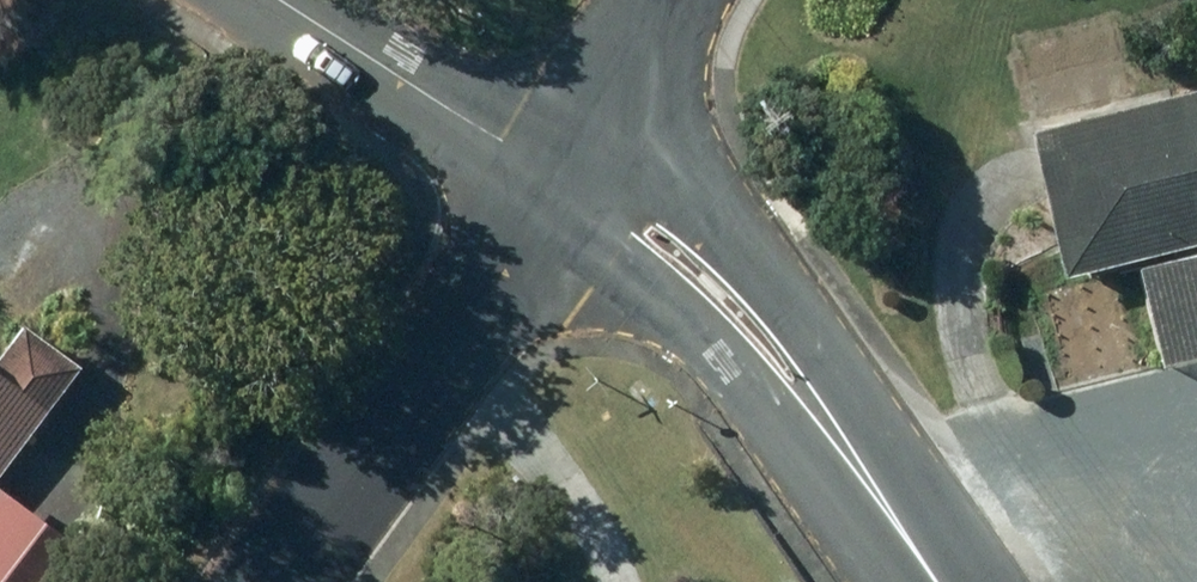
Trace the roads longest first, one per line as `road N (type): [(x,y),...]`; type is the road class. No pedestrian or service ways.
road 1 (tertiary): [(935,581),(780,365),(712,289),(639,228),(565,187)]
road 2 (residential): [(565,187),(280,581)]
road 3 (tertiary): [(565,187),(271,0)]
road 4 (residential): [(677,0),(565,187)]

